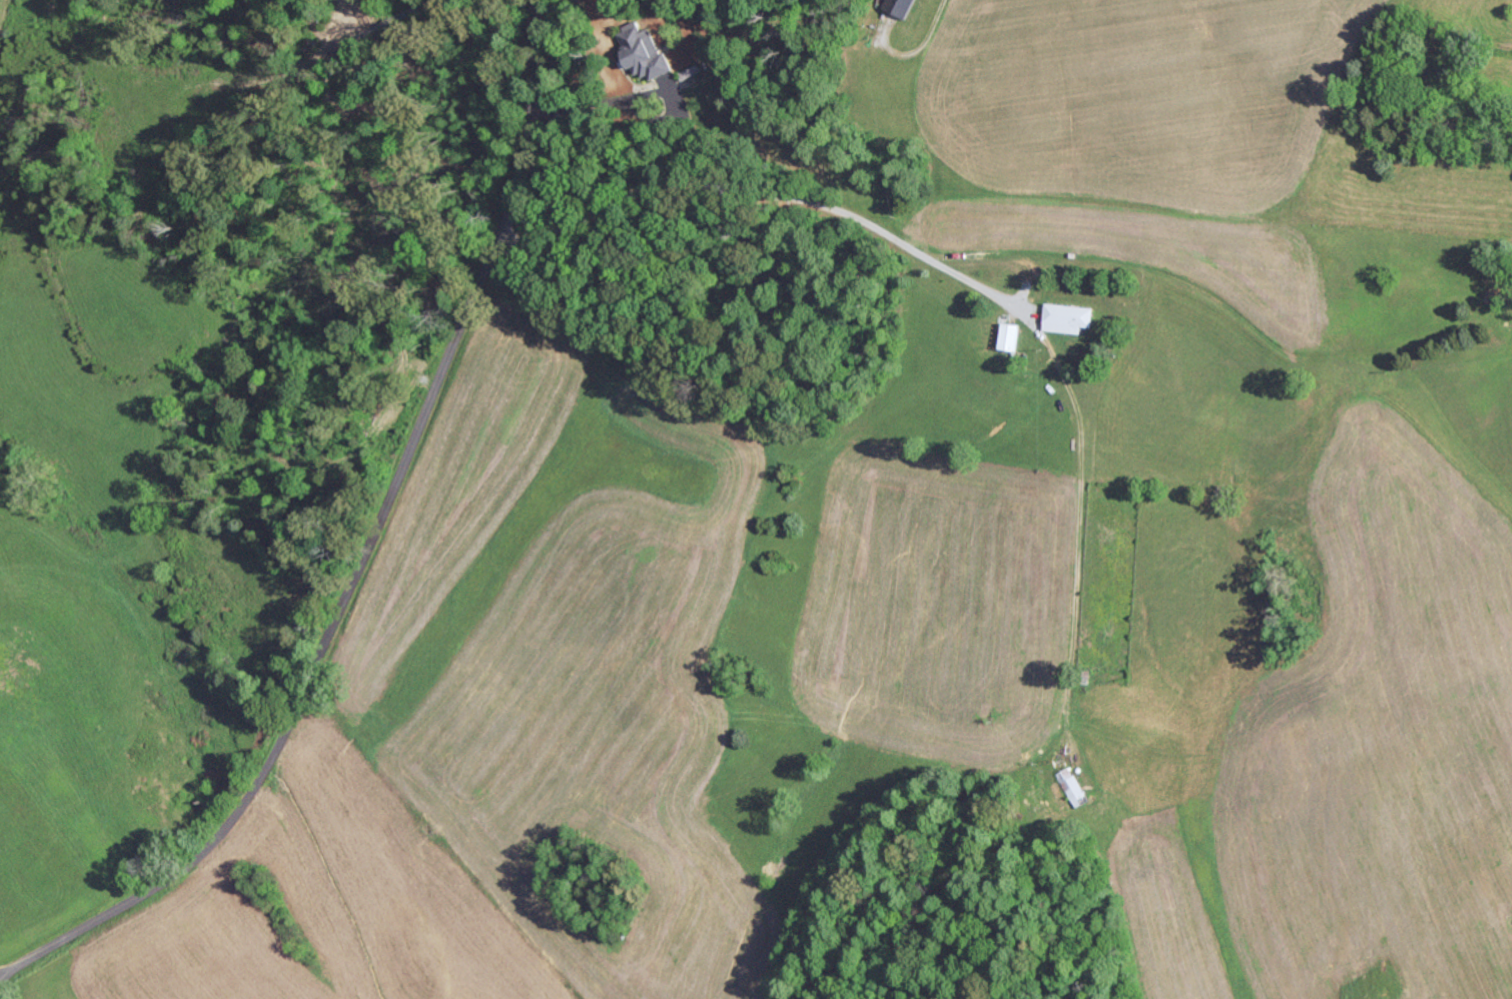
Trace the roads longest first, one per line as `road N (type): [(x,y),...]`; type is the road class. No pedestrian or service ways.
road 1 (residential): [(0,981),(157,887),(215,840),(272,756),(512,211),(537,120),(537,0)]

